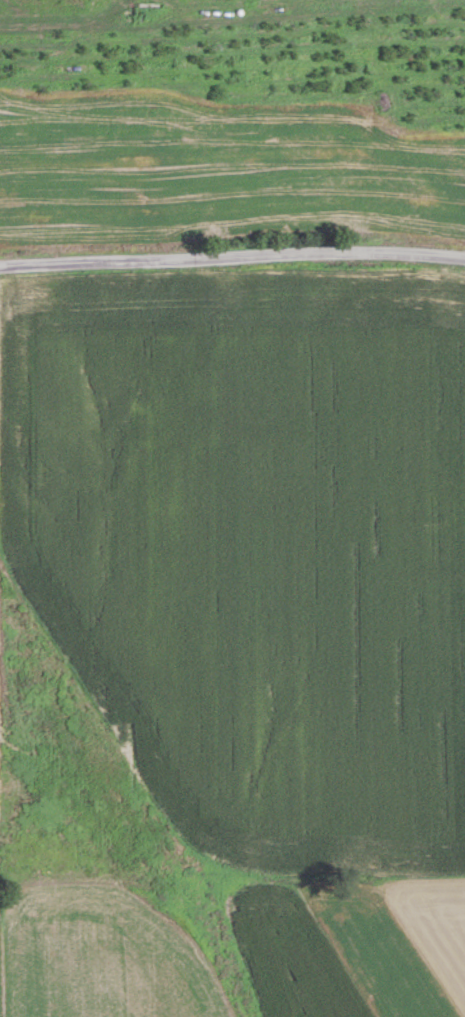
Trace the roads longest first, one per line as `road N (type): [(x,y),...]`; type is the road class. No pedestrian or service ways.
road 1 (residential): [(0,262),(342,247),(464,253)]

